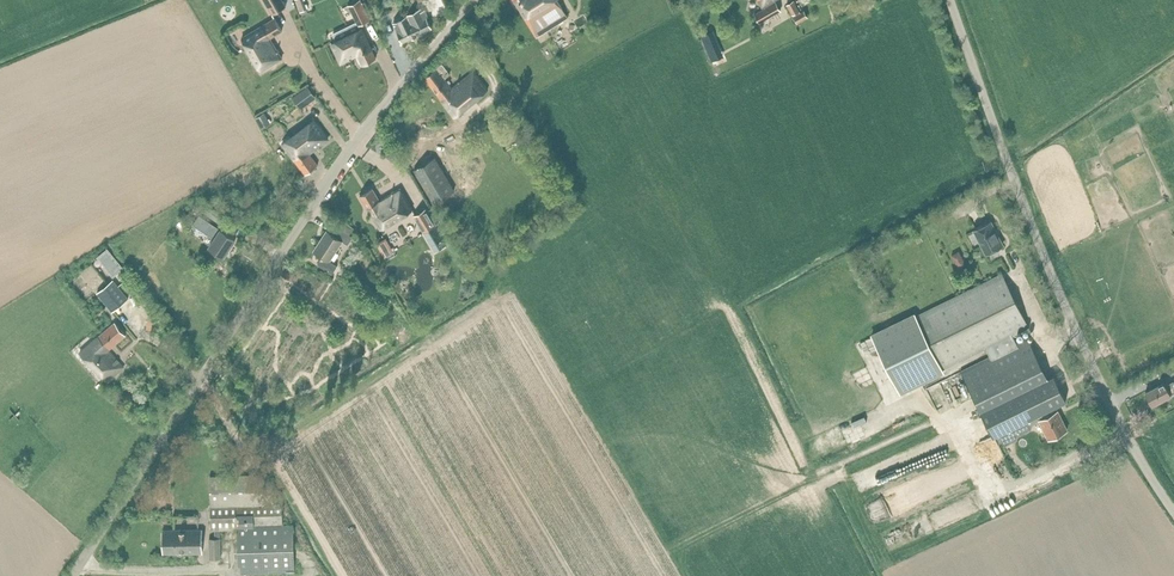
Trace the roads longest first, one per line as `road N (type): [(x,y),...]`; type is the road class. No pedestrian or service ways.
road 1 (unclassified): [(72,575),(352,151),(478,0)]
road 2 (unclassified): [(1173,512),(1074,331),(951,0)]

